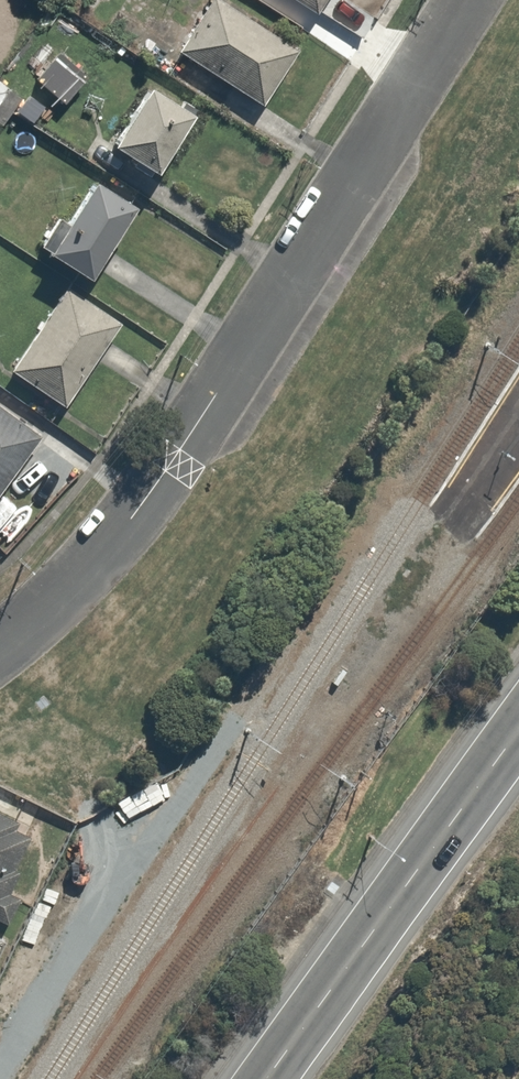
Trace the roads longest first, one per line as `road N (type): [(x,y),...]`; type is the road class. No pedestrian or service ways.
road 1 (residential): [(0,647),(66,592),(177,462),(302,281),(473,0)]
road 2 (tertiary): [(265,1078),(518,729)]

